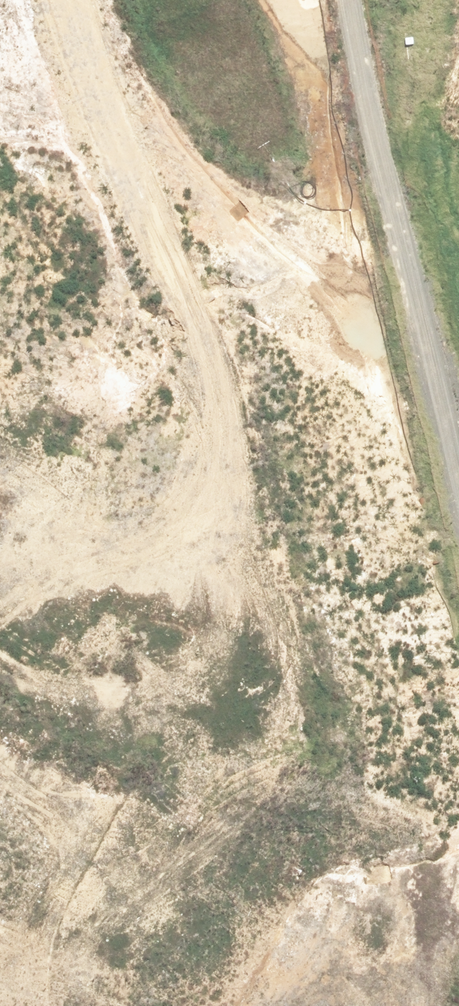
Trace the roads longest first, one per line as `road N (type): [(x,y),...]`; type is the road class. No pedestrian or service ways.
road 1 (tertiary): [(458,456),(345,394),(203,292),(108,194),(68,121),(35,0)]
road 2 (tertiary): [(100,0),(140,104),(186,179),(357,323),(458,383)]
road 3 (unknown): [(0,762),(421,850)]
road 4 (unknown): [(381,1005),(458,688)]
road 5 (unknown): [(0,321),(126,212),(186,179)]

